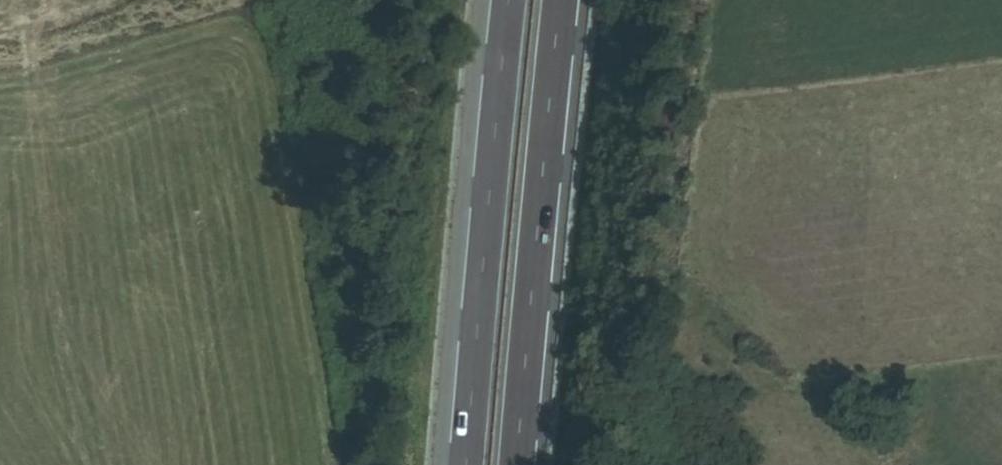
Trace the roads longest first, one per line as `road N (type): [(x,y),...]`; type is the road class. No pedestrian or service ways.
road 1 (trunk): [(510,0),(465,464)]
road 2 (trunk): [(518,464),(558,0)]

